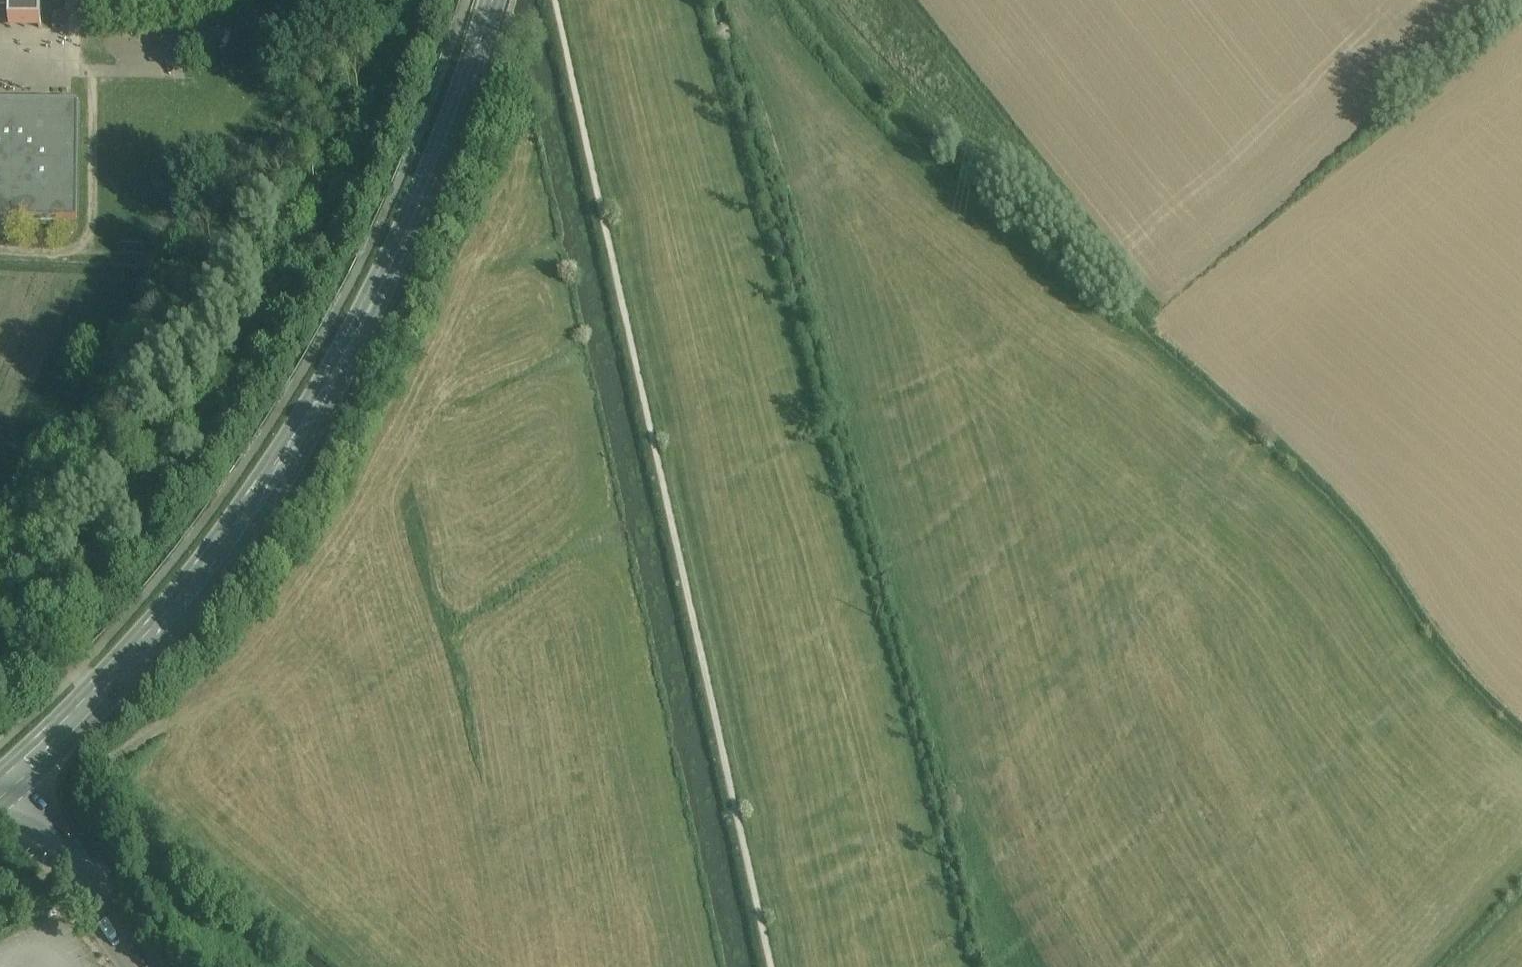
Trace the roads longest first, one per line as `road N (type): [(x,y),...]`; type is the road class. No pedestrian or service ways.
road 1 (secondary): [(7,784),(167,622),(329,390),(401,253),(495,0)]
road 2 (residential): [(7,784),(150,966)]

